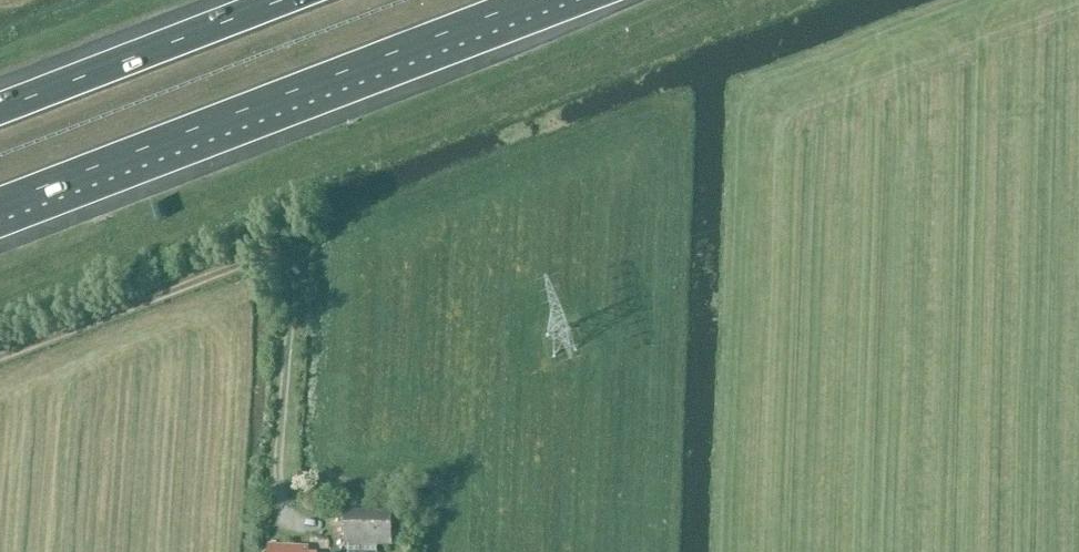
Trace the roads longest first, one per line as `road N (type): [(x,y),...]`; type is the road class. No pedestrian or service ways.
road 1 (motorway): [(0,207),(539,0)]
road 2 (track): [(0,360),(271,260),(289,266),(274,475),(281,506)]
road 3 (motorway): [(285,0),(0,110)]

